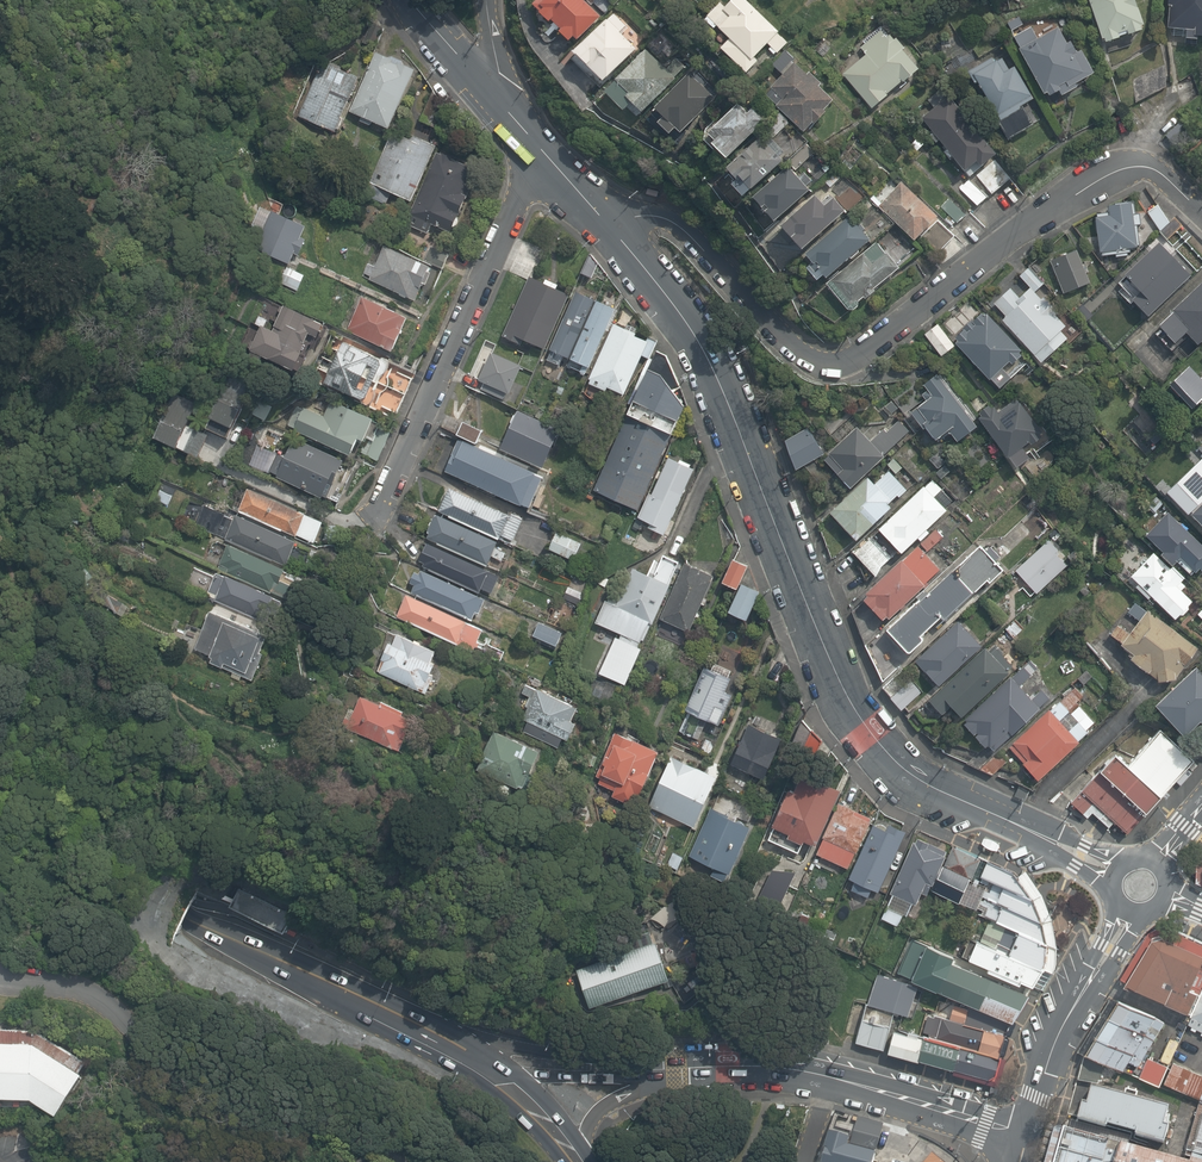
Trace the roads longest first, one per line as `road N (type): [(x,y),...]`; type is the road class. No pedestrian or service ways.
road 1 (tertiary): [(617,231),(712,355),(849,706),(870,736),(909,775),(1146,884)]
road 2 (residential): [(617,231),(647,219),(679,222),(806,353),(837,363),(1016,230),(1114,170),(1149,166),(1201,211)]
road 3 (trunk): [(0,826),(426,1031)]
road 4 (residential): [(365,518),(407,450),(542,155)]
road 5 (tertiary): [(671,1068),(830,1079),(1029,1131)]
road 6 (tertiary): [(1146,884),(1073,1009),(1029,1131)]
road 7 (tertiary): [(426,1031),(621,1068)]
road 8 (tertiary): [(411,0),(510,113)]
road 9 (tertiary): [(671,1068),(594,1118),(584,1161)]
road 10 (tertiary): [(621,1068),(533,1075),(490,1069)]
road 11 (trunk): [(490,1069),(577,1161)]

